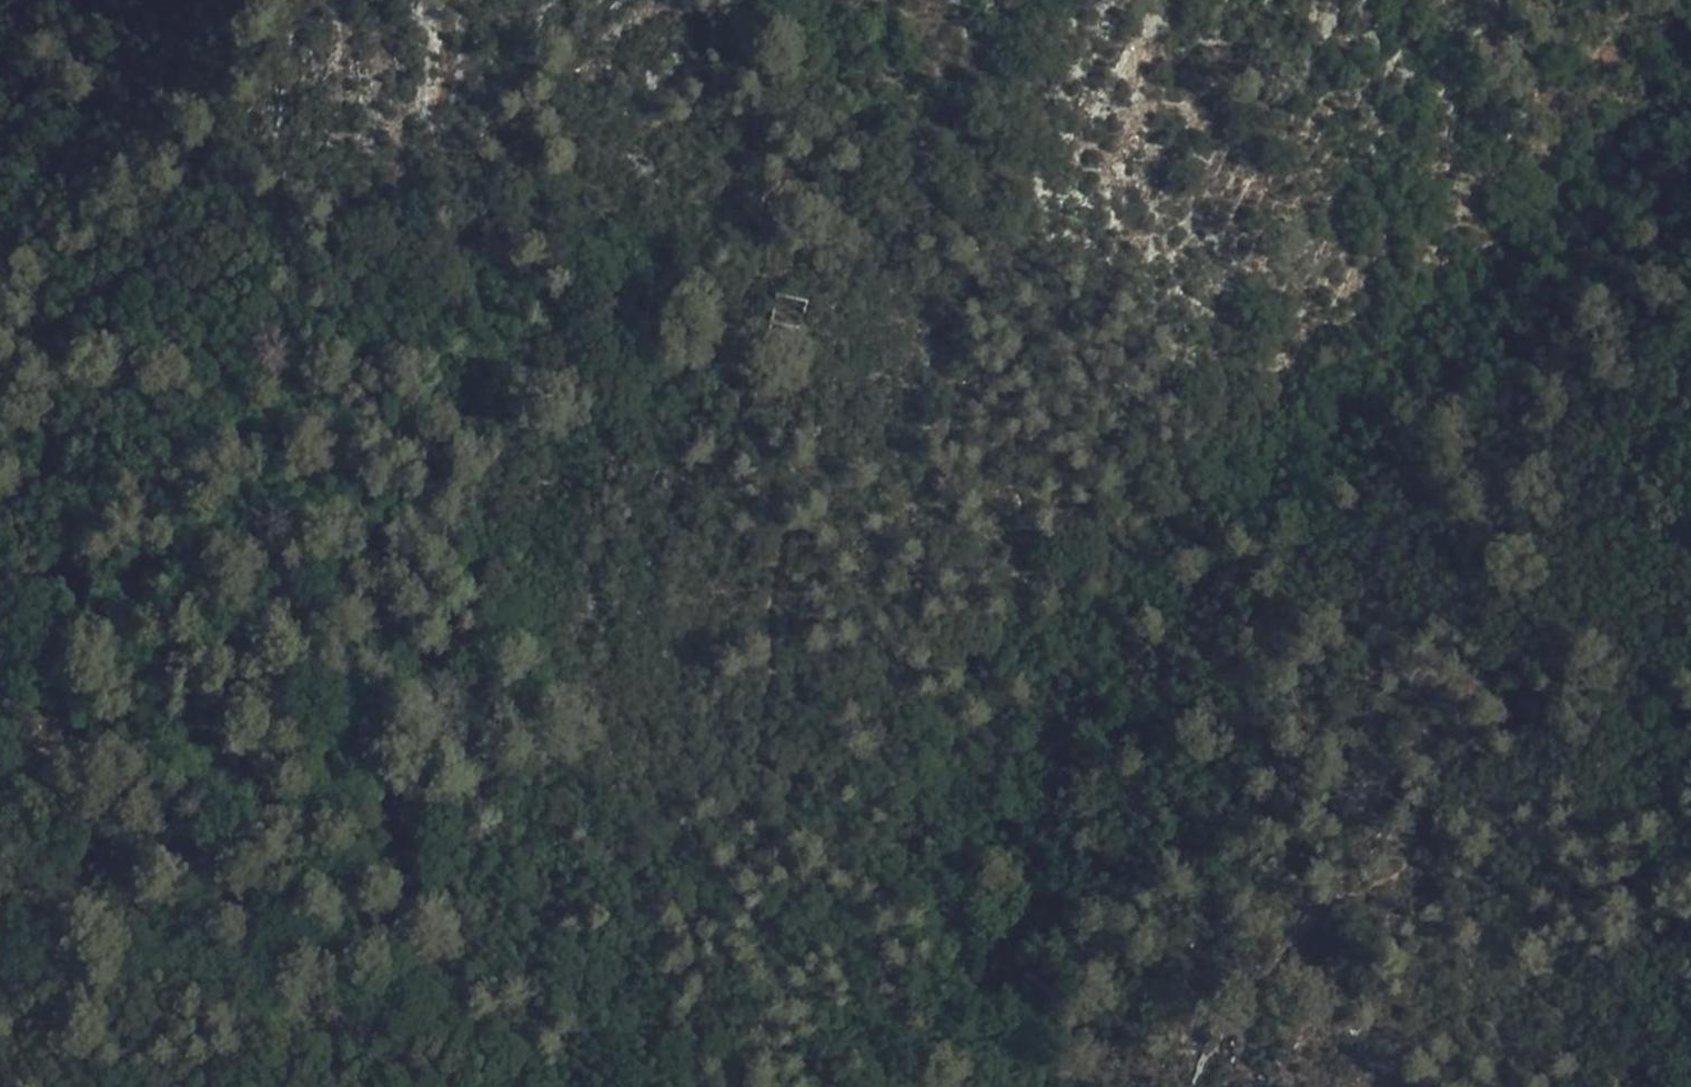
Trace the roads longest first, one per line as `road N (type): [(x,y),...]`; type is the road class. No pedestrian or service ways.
road 1 (track): [(0,686),(262,950),(359,1009),(442,1046),(463,1086)]

